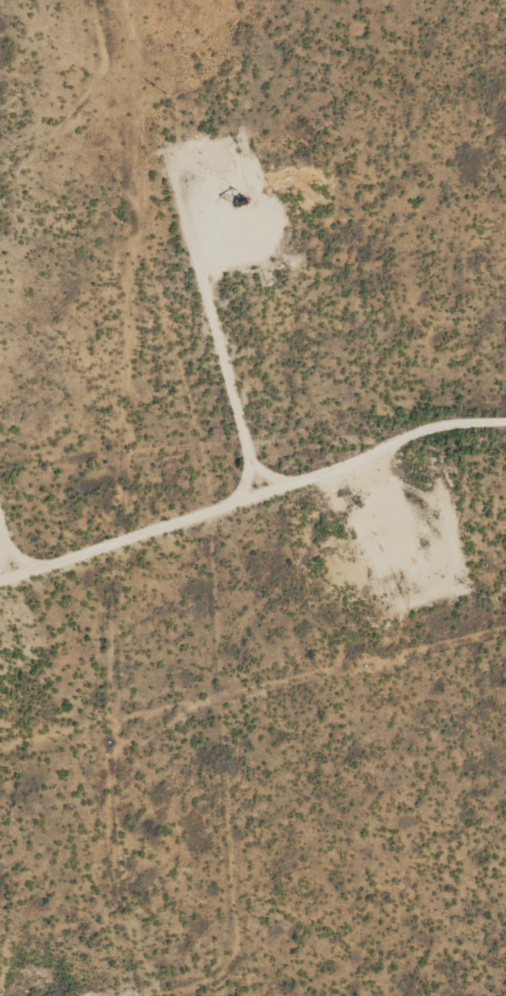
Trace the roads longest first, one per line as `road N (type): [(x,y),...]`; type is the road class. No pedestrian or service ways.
road 1 (track): [(363,471),(0,571)]

